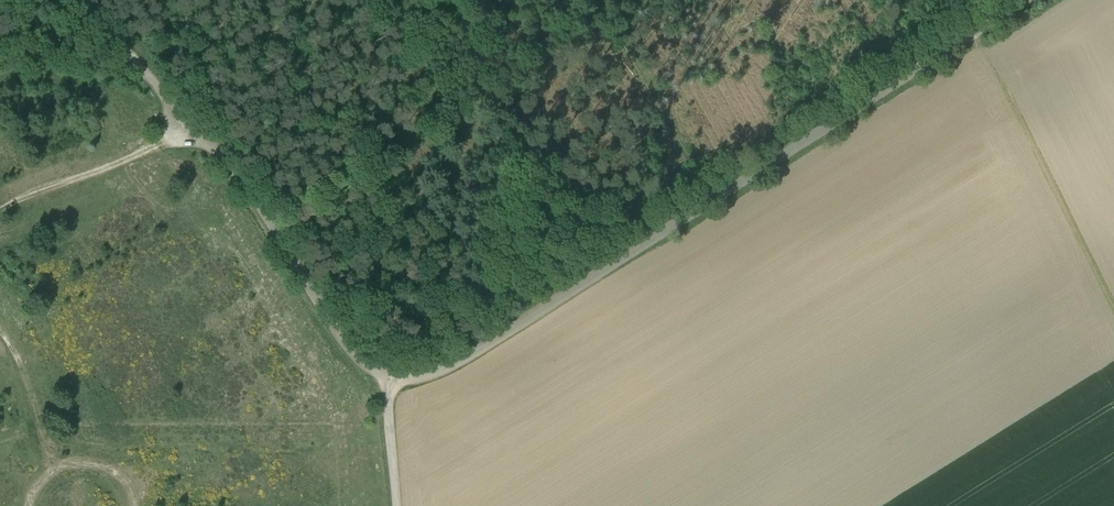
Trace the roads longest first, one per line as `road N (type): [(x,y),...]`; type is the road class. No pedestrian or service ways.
road 1 (unclassified): [(166,96),(248,191),(348,347),(378,373),(416,378),(477,352),(1025,0)]
road 2 (track): [(712,200),(599,0)]
road 3 (track): [(0,209),(193,126)]
road 4 (track): [(52,471),(31,391),(0,329)]
road 5 (track): [(29,505),(52,471),(82,463),(116,474),(134,505)]
road 6 (track): [(138,63),(0,60)]
road 7 (track): [(391,376),(397,505)]

